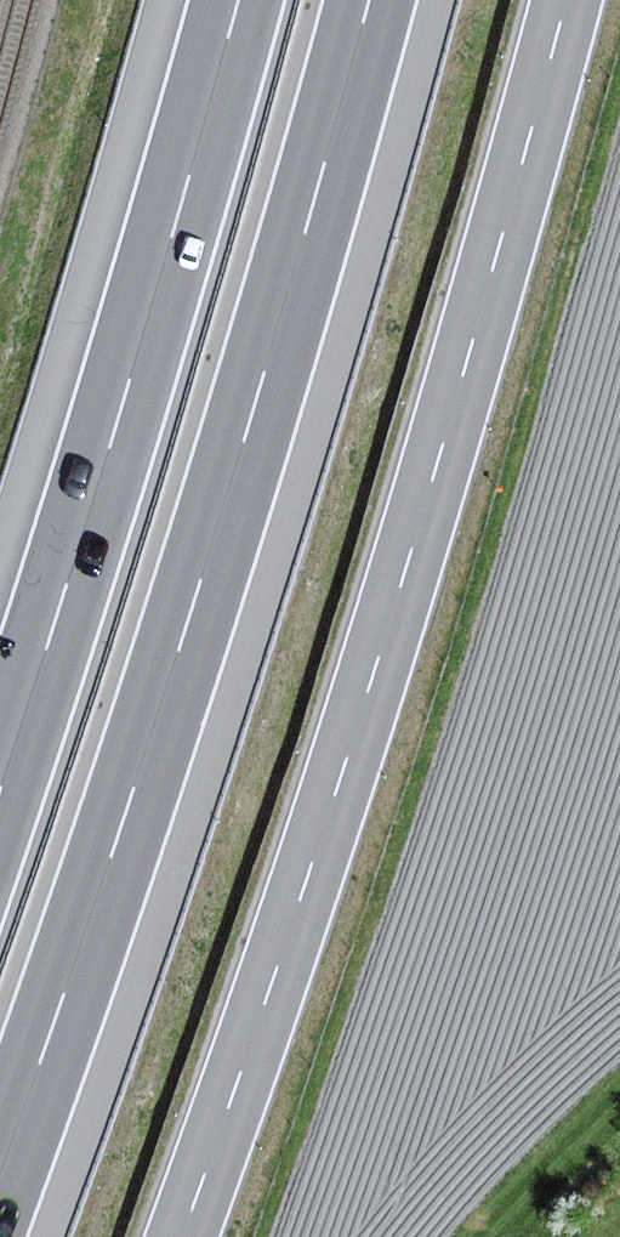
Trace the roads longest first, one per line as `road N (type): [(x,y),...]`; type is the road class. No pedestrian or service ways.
road 1 (primary): [(182,1236),(431,485),(565,0)]
road 2 (motorway): [(0,1192),(324,180),(368,0)]
road 3 (motorway): [(228,0),(66,592),(0,784)]

